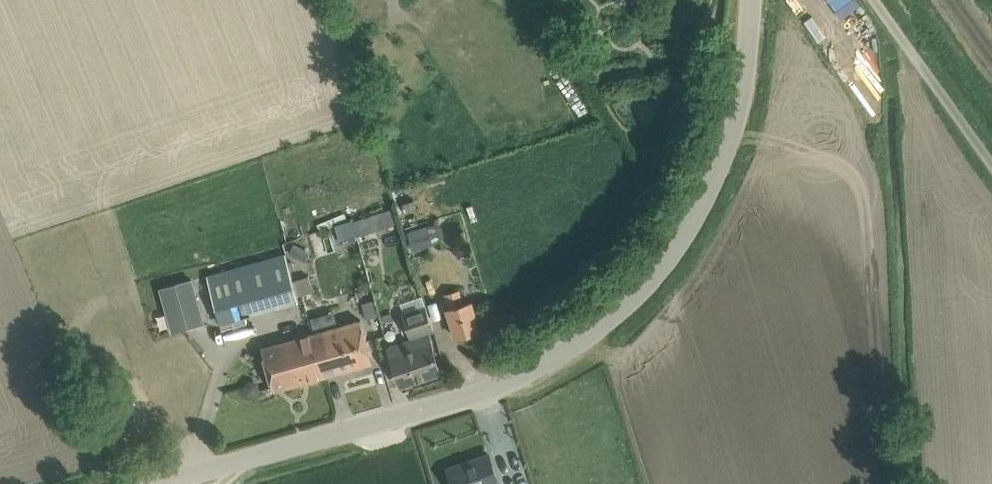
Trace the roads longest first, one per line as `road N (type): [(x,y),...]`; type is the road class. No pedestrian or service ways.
road 1 (unclassified): [(172,483),(529,376),(612,326),(694,214),(745,100),(754,0)]
road 2 (unclassified): [(991,162),(876,0)]

